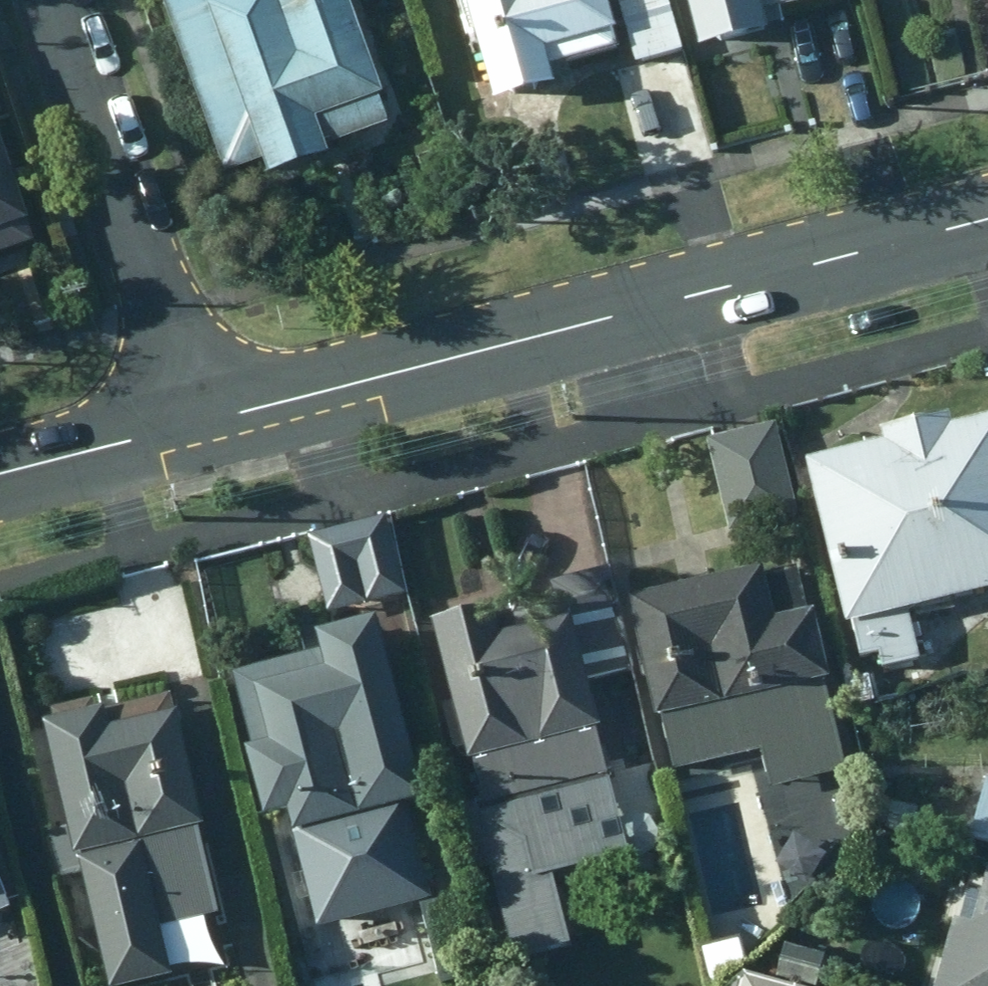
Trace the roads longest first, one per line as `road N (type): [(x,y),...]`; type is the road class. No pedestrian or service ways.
road 1 (secondary): [(987,218),(194,421)]
road 2 (residential): [(54,0),(194,421)]
road 3 (secondary): [(194,421),(0,471)]

